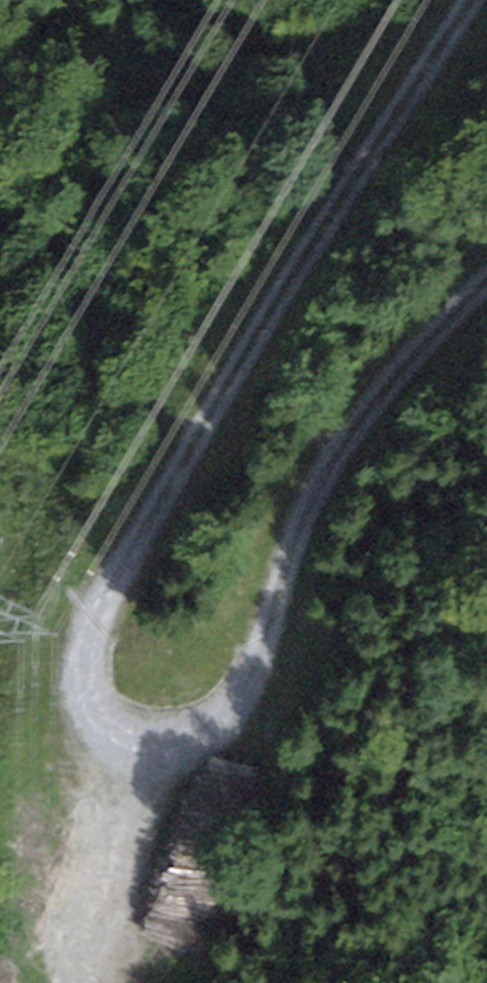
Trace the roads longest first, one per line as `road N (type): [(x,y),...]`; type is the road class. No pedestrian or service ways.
road 1 (track): [(462,0),(292,265),(110,579),(88,637),(92,688),(121,737),(178,750),(221,712),(261,637),(274,557),(340,434),(424,330),(486,271)]
road 2 (track): [(121,737),(89,879),(108,982)]

